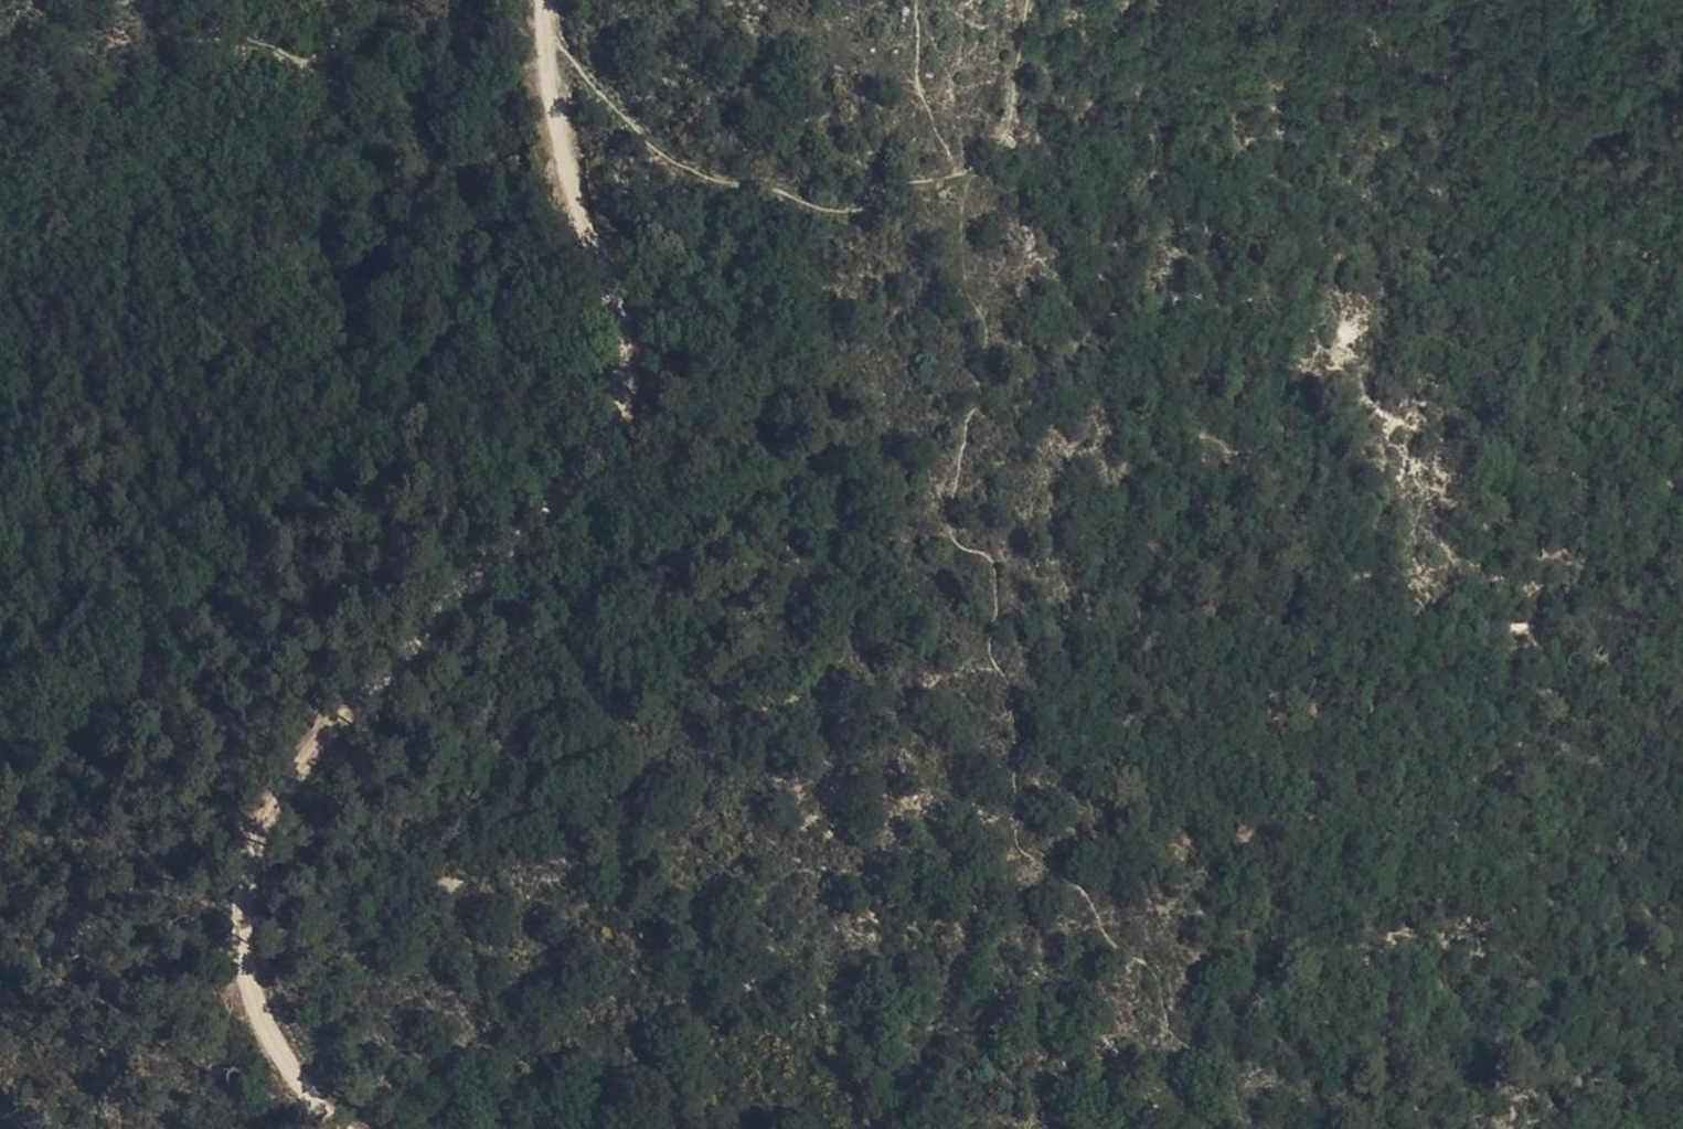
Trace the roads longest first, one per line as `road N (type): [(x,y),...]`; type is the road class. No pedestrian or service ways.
road 1 (track): [(546,0),(563,148),(622,335),(619,409),(591,470),(293,771),(249,857),(244,933),(258,1017),(311,1100),(345,1128)]

